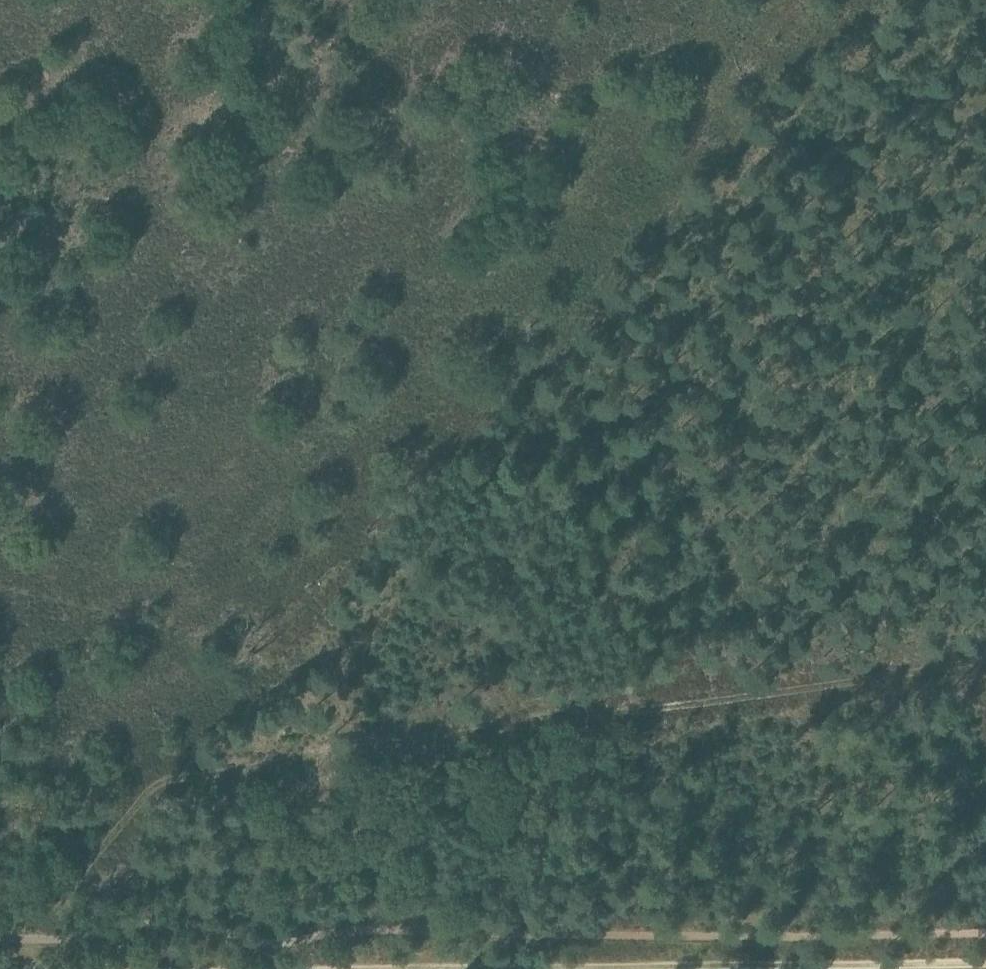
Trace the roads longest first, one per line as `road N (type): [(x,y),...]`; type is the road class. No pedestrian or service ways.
road 1 (track): [(985,661),(162,786)]
road 2 (track): [(501,391),(162,786),(0,957)]
road 3 (track): [(985,962),(440,968)]

